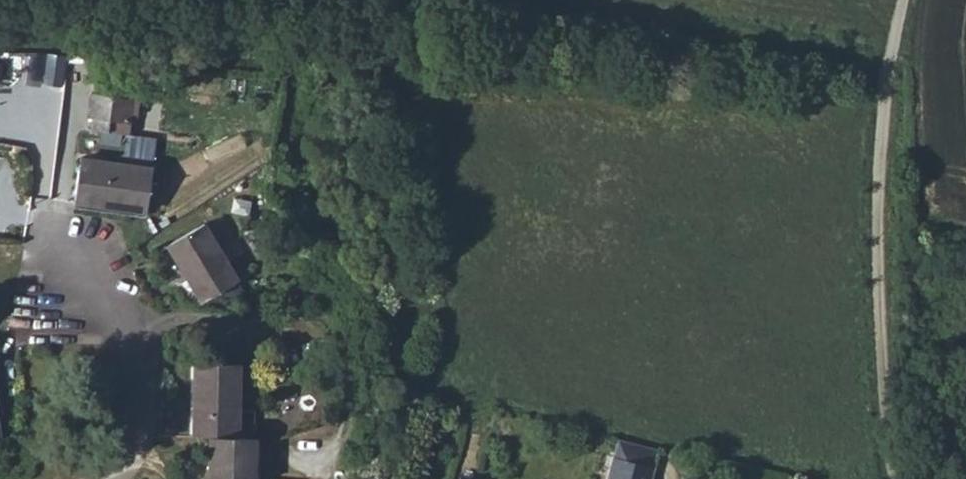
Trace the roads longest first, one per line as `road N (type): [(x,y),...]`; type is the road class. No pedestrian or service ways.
road 1 (track): [(906,0),(876,226),(897,478)]
road 2 (unclassified): [(76,257),(127,334),(138,375),(130,478)]

